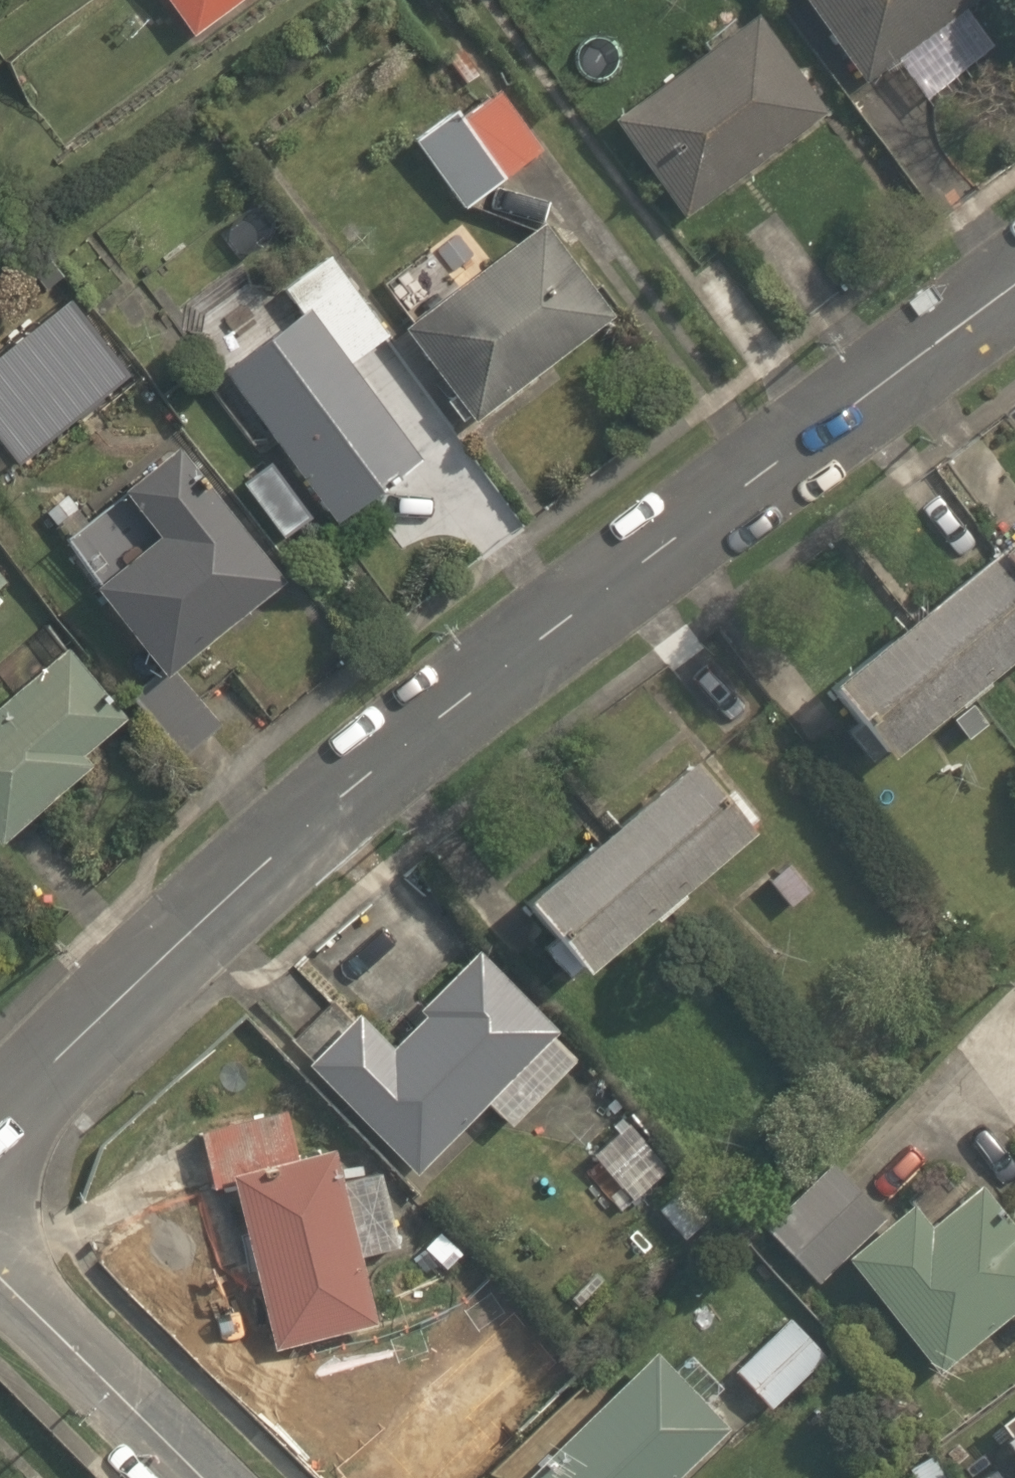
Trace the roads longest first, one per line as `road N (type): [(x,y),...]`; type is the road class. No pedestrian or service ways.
road 1 (residential): [(1014,281),(455,704),(0,1114)]
road 2 (residential): [(0,1212),(229,1477)]

